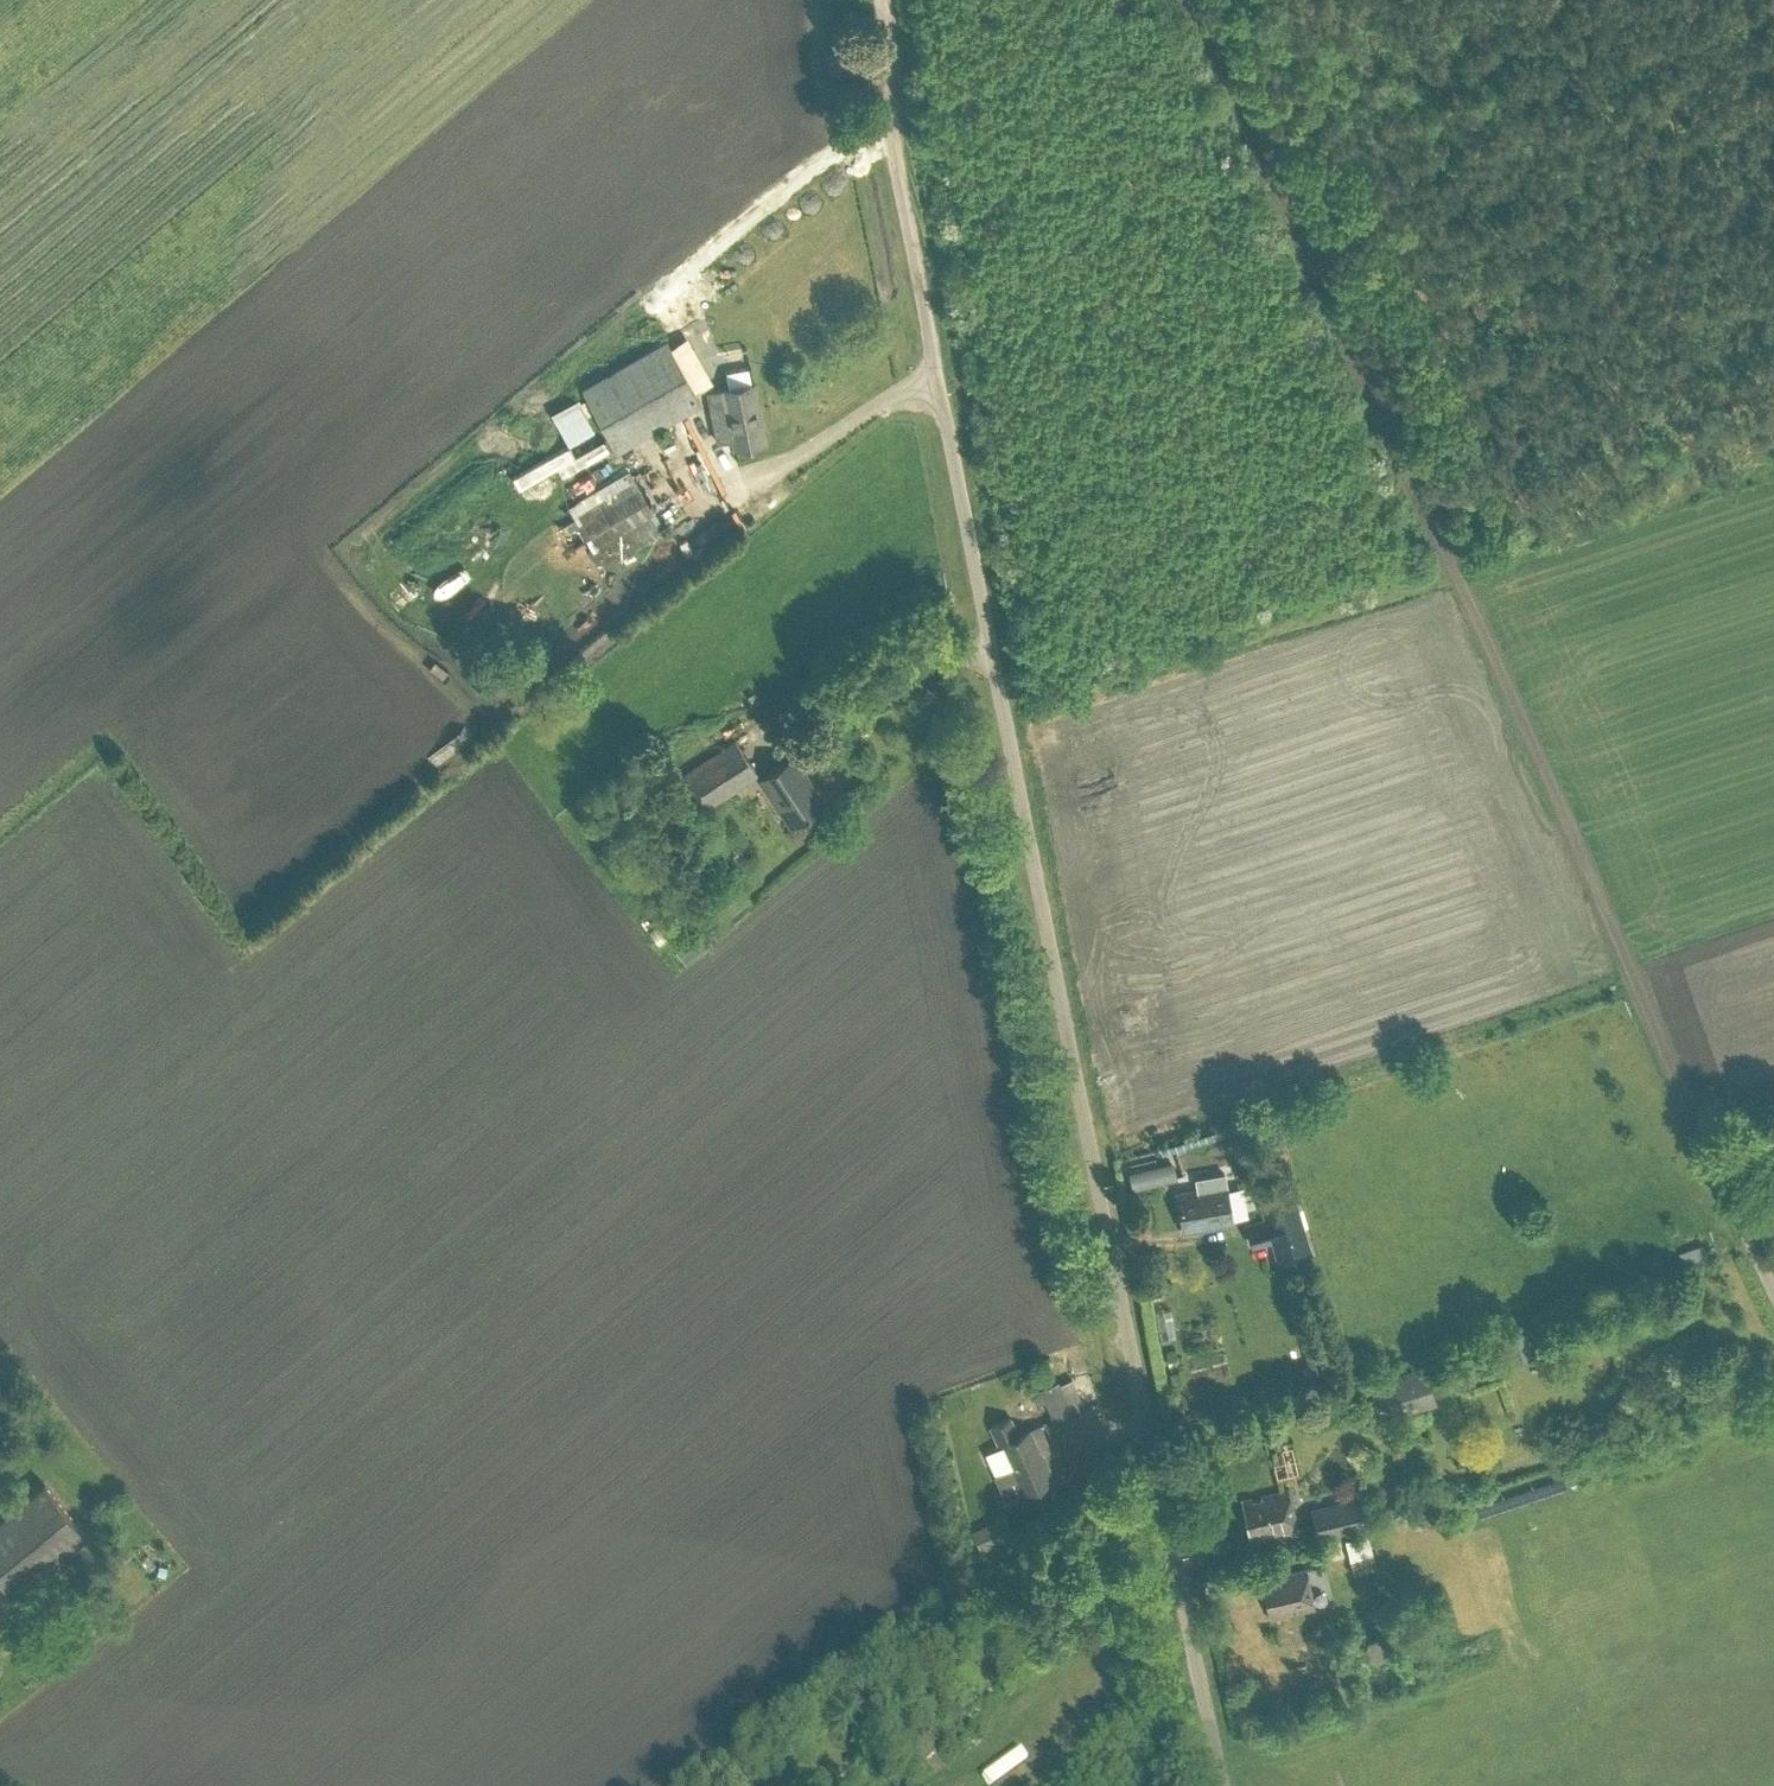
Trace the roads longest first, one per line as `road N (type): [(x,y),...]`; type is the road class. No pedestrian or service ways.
road 1 (unclassified): [(1222,1785),(898,176),(875,0)]
road 2 (track): [(1725,1181),(1456,575),(1188,0)]

